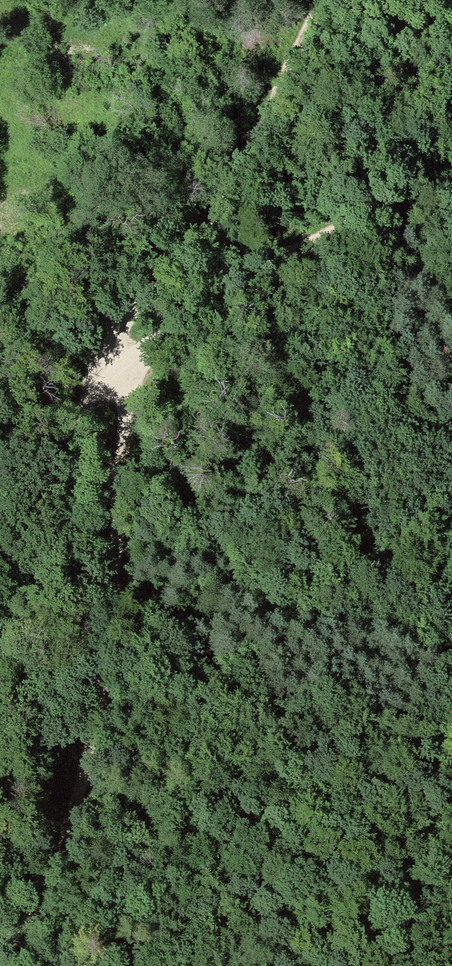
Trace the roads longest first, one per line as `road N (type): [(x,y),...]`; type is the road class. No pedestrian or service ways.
road 1 (track): [(0,948),(84,843),(115,569),(96,380)]
road 2 (track): [(96,380),(116,315),(189,249),(253,170),(326,0)]
road 3 (track): [(451,175),(404,189),(258,261),(96,380)]
road 4 (track): [(96,380),(64,459),(54,557),(38,596),(0,641)]

